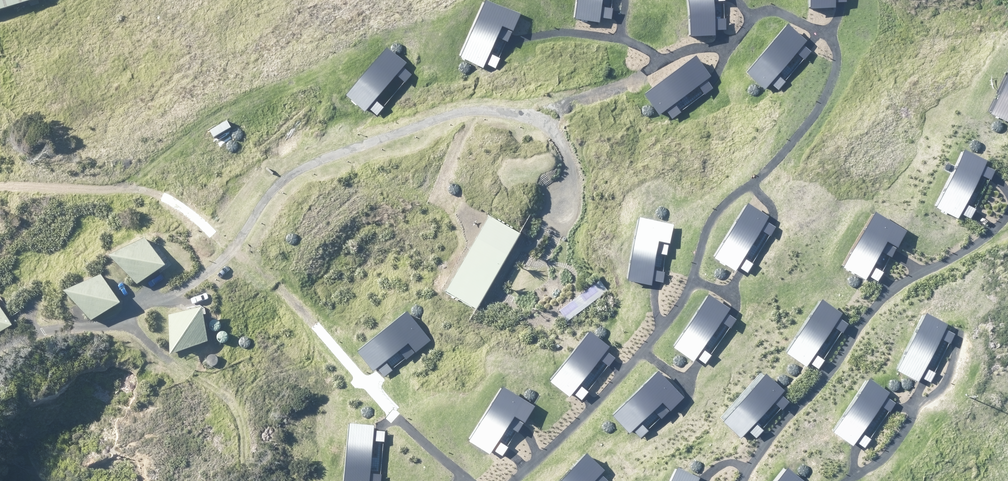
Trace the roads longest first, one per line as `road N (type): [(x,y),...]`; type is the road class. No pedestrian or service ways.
road 1 (track): [(170,360),(237,406),(244,480)]

